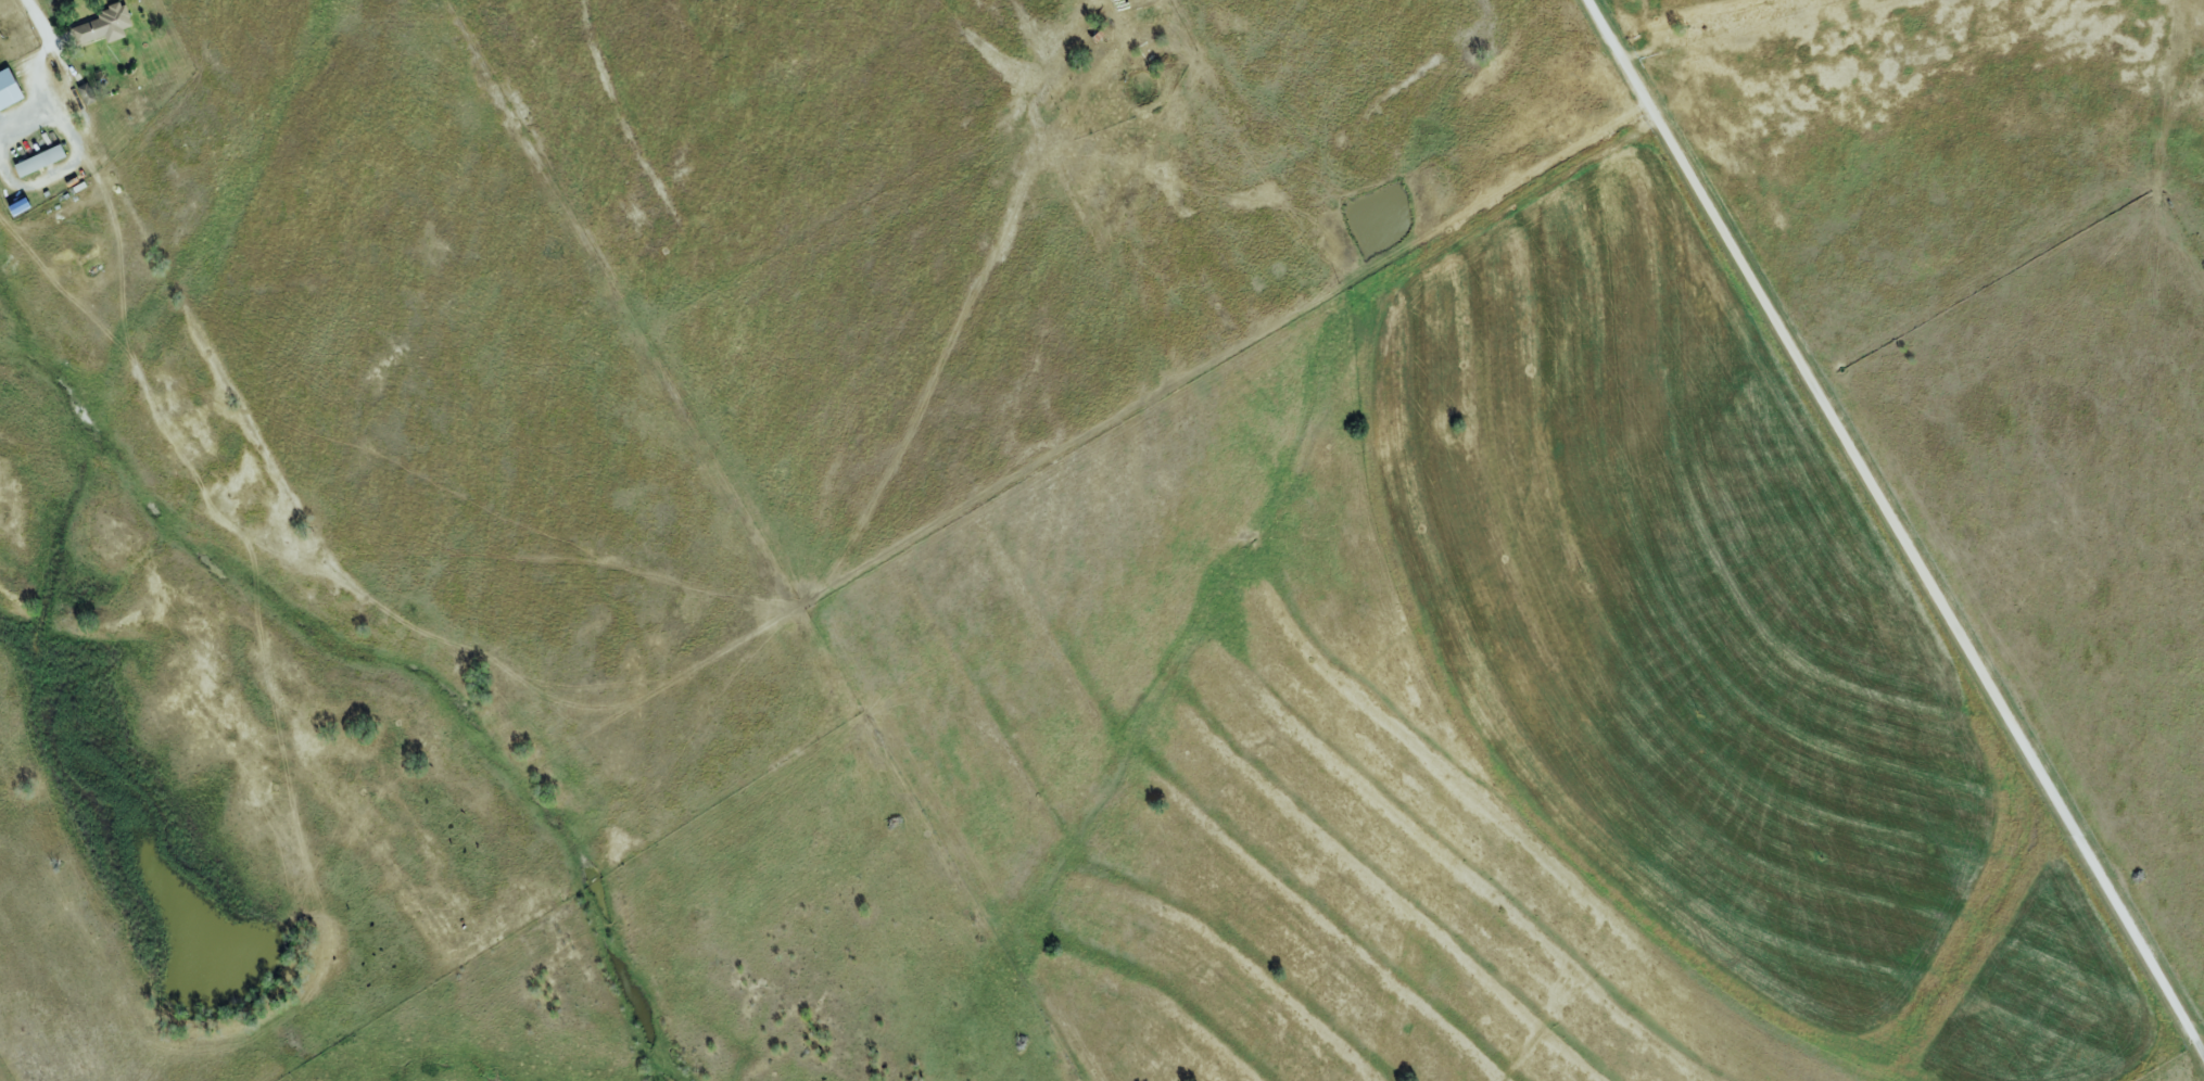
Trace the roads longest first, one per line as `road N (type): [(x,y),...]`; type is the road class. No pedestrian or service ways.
road 1 (residential): [(2203,1046),(1592,0)]

